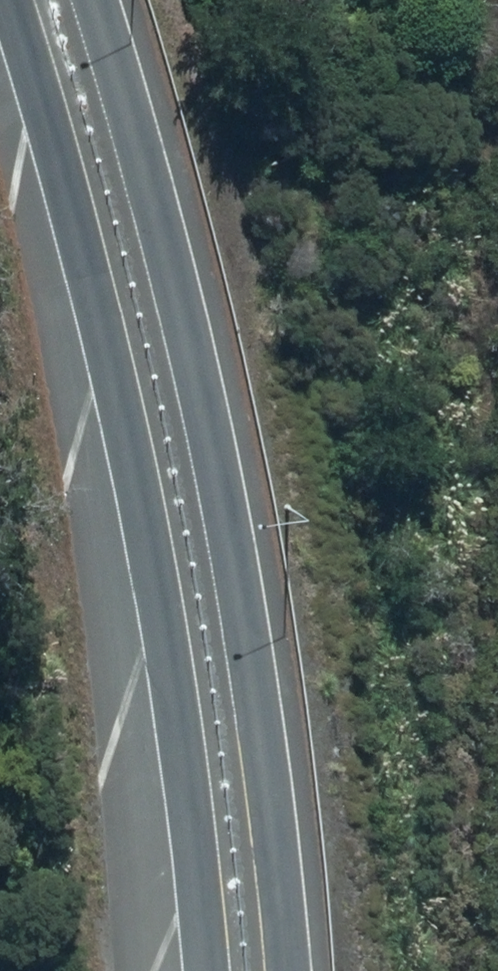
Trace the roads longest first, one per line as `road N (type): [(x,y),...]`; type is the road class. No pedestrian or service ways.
road 1 (primary): [(90,0),(162,203),(224,484),(279,830),(290,970)]
road 2 (primary): [(202,970),(179,713),(114,387),(30,79),(1,0)]

